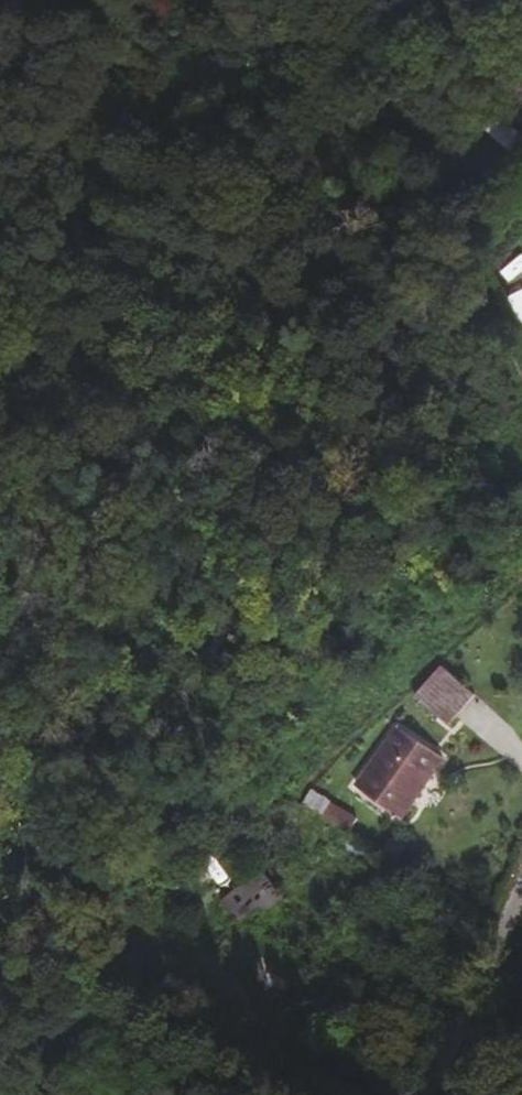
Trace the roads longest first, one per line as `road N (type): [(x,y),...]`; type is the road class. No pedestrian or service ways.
road 1 (track): [(0,544),(121,579),(167,572),(236,533),(261,528),(364,552),(417,536),(466,547),(521,539)]
road 2 (track): [(294,0),(429,190),(521,389)]
road 3 (track): [(521,874),(423,1094)]

